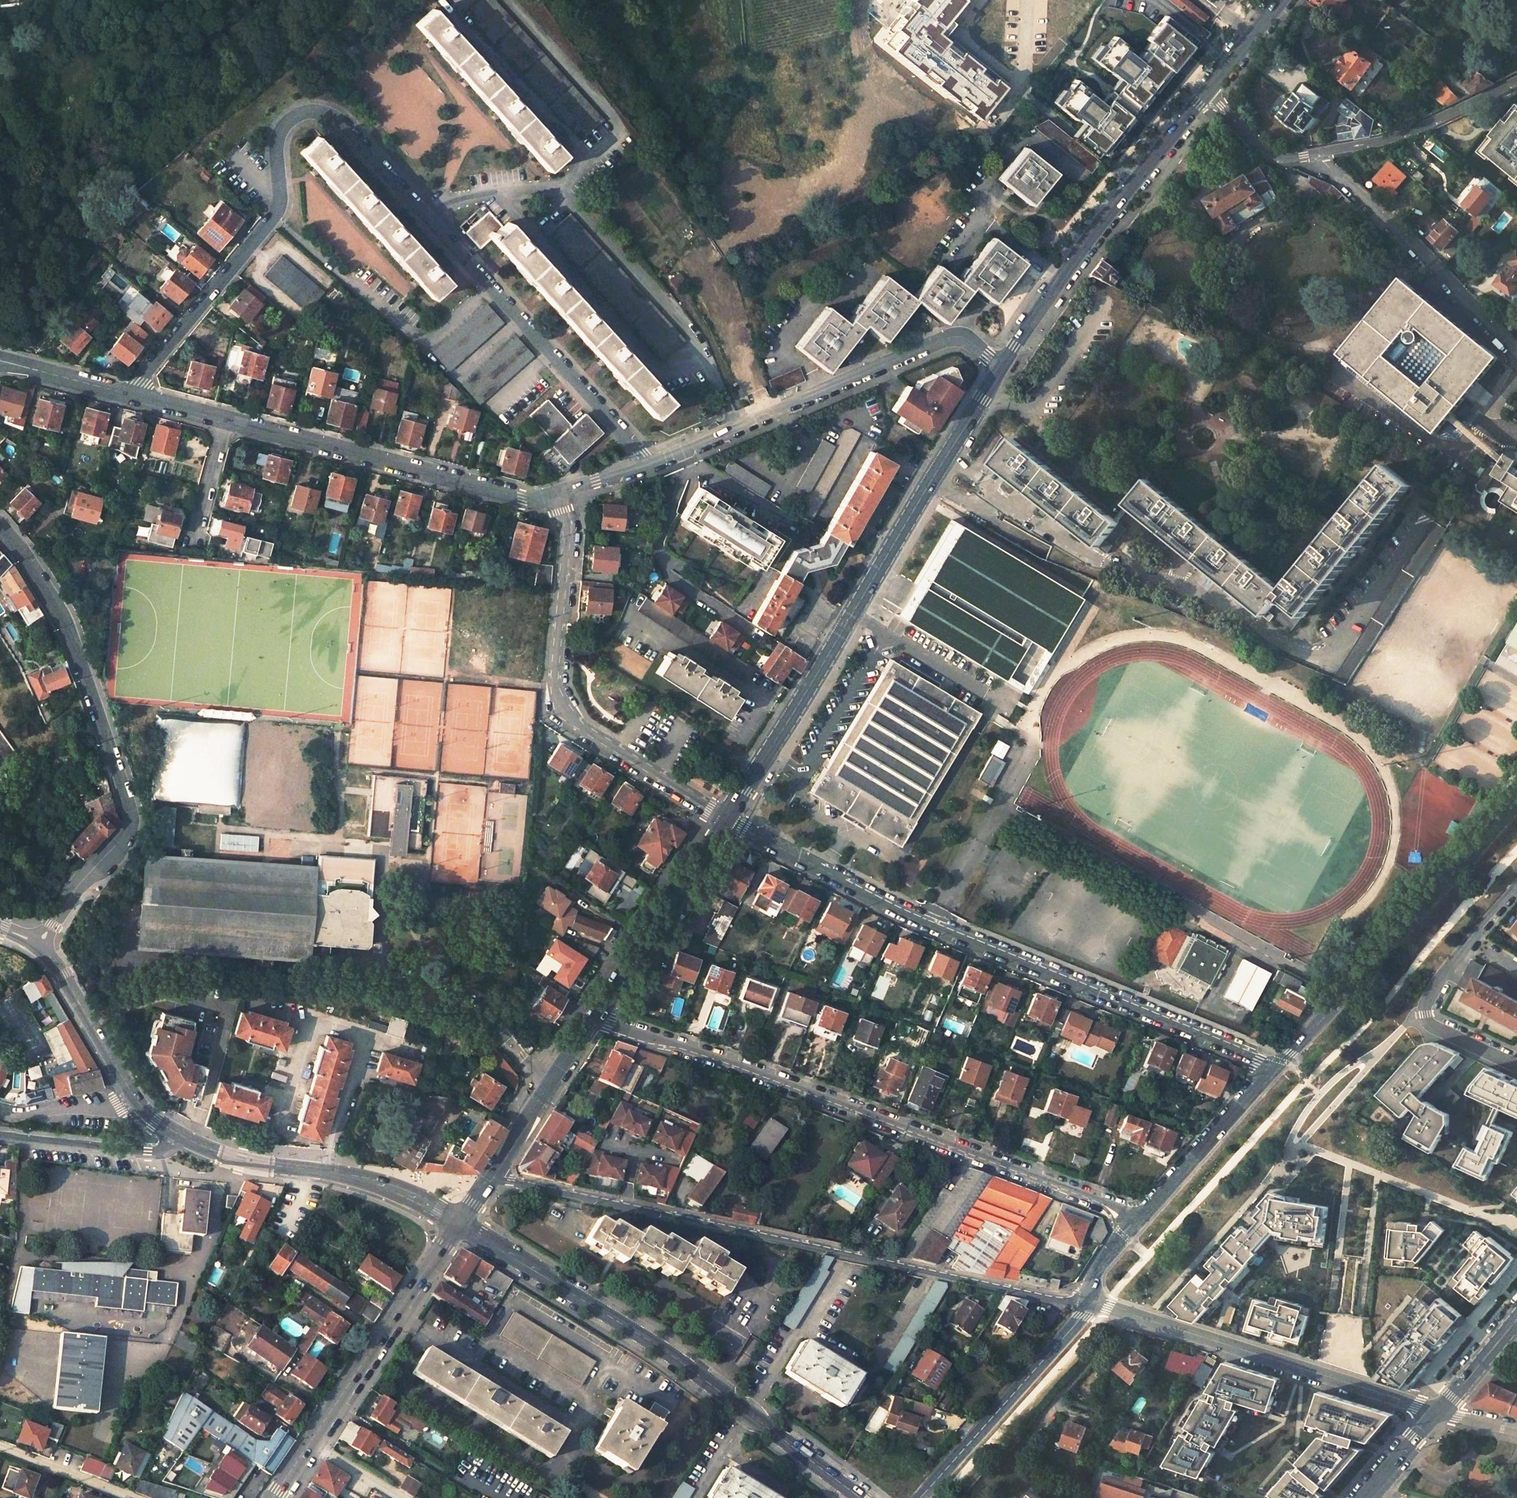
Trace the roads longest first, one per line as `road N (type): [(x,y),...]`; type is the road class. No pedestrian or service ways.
road 1 (trunk): [(0,1034),(1516,1424)]
road 2 (trunk): [(1516,1366),(0,979)]
road 3 (residential): [(131,394),(273,218),(280,132),(296,114),(313,110),(342,121),(651,463)]
road 4 (residential): [(489,1178),(1089,1304)]
road 5 (residential): [(1277,1066),(911,916),(726,819)]
road 6 (residential): [(594,1016),(1140,1220)]
road 7 (secondary): [(1001,367),(726,819)]
road 8 (tertiary): [(459,1223),(646,1339),(860,1497)]
road 9 (residential): [(39,943),(120,839),(127,819),(69,631),(0,530)]
road 10 (residential): [(131,394),(522,500),(555,492)]
road 11 (residential): [(726,819),(563,710),(557,684),(567,533),(555,492)]
road 12 (residential): [(651,463),(946,338),(970,341),(1001,367)]
road 13 (residential): [(1089,1304),(1439,1412)]
road 14 (residential): [(1277,1066),(1516,801)]
road 15 (residential): [(1516,82),(1392,139),(1274,160),(1207,91)]
road 16 (secondary): [(1207,91),(1001,367)]
road 17 (secondary): [(459,1223),(273,1497)]
road 18 (track): [(577,0),(699,159),(788,196)]
road 19 (tertiary): [(459,1223),(374,1179),(261,1163),(193,1142)]
road 20 (residential): [(1516,1064),(1431,1024),(1426,1012),(1477,929),(1516,884)]
road 21 (residential): [(920,1497),(1089,1304)]
road 22 (secondary): [(726,819),(594,1016)]
road 23 (residential): [(1140,1220),(1277,1066)]
road 24 (residential): [(193,1142),(148,1153),(0,1135)]
road 25 (secondary): [(594,1016),(489,1178)]
road 26 (tertiary): [(132,1093),(39,943)]
road 27 (track): [(679,0),(685,61),(655,45),(609,0)]
road 28 (residential): [(136,1497),(0,1446)]
road 29 (residential): [(0,360),(131,394)]
road 30 (track): [(864,82),(833,201)]
road 31 (tertiary): [(1516,1318),(1439,1412)]

